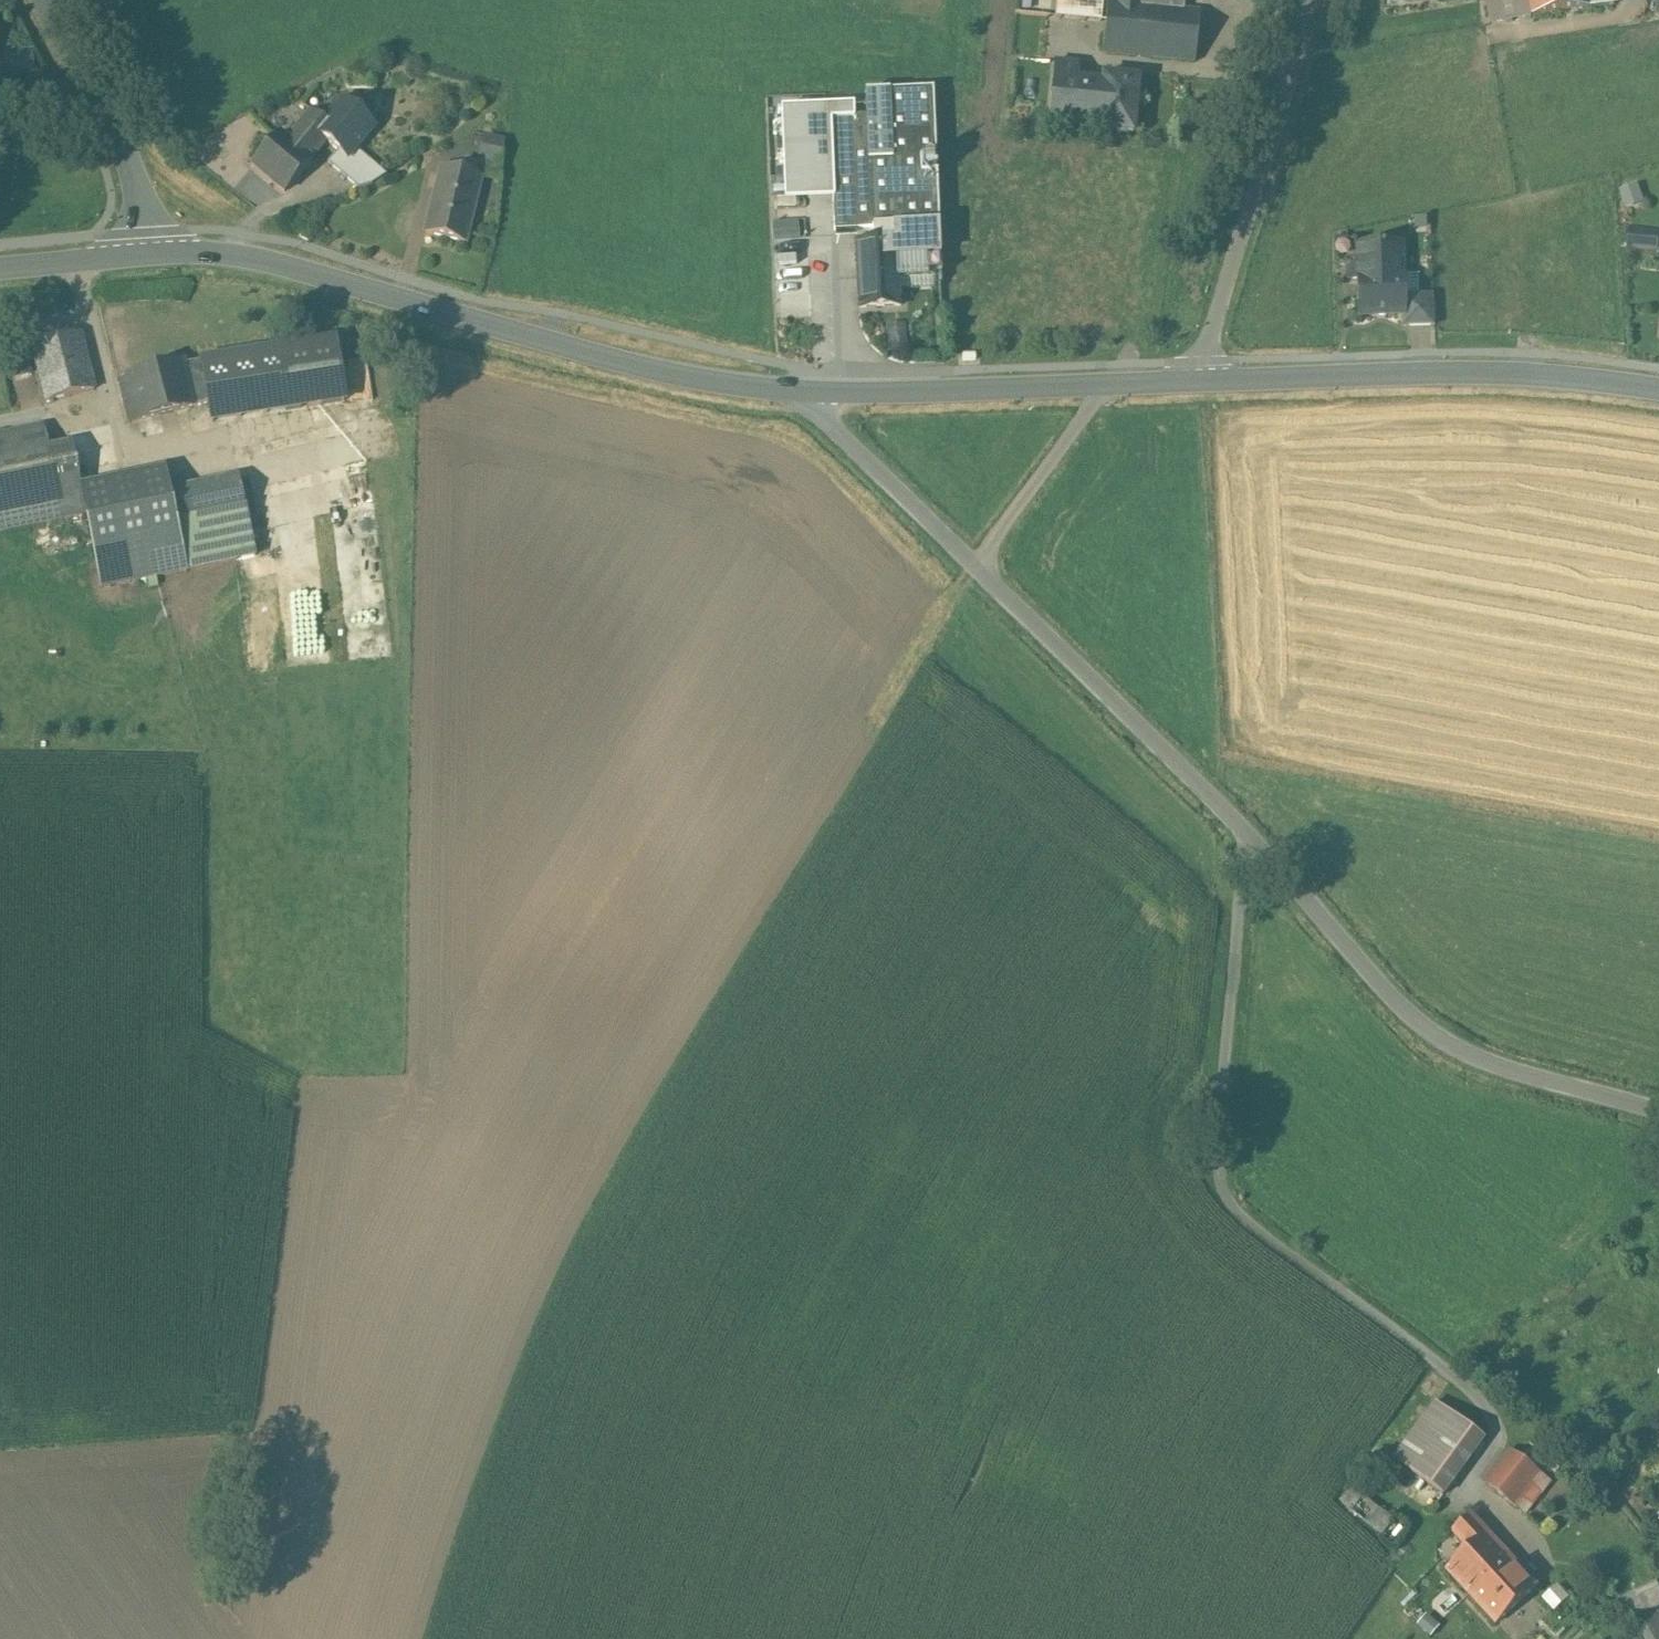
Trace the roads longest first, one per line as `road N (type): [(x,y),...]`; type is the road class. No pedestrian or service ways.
road 1 (unclassified): [(1658,1112),(1498,1066),(1438,1036),(1389,994),(1288,875),(975,567)]
road 2 (tertiary): [(804,392),(650,369),(291,267),(222,254),(150,254)]
road 3 (tertiary): [(1658,390),(1474,371),(1199,380)]
road 4 (residential): [(1199,380),(1317,0)]
road 5 (tertiary): [(1104,384),(804,392)]
road 6 (tertiary): [(150,254),(136,182),(44,0)]
road 7 (unclassified): [(975,567),(804,392)]
road 8 (unclassified): [(975,567),(1104,384)]
road 9 (tertiary): [(0,267),(150,254)]

